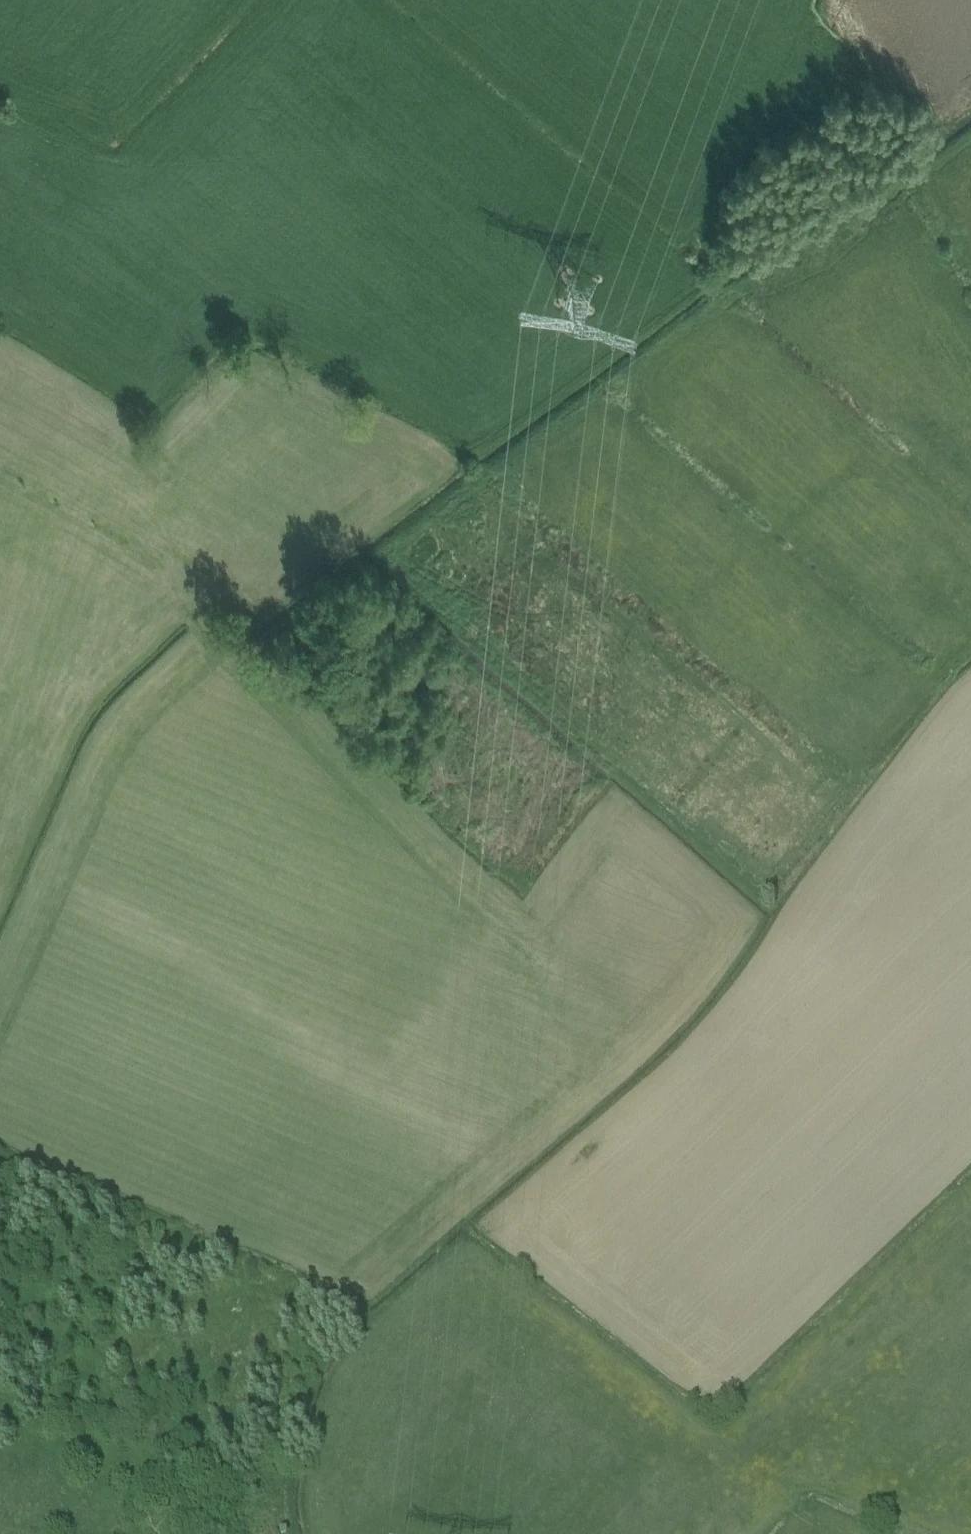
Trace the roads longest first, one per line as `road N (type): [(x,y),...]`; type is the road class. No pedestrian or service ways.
road 1 (track): [(970,657),(940,682),(771,895)]

